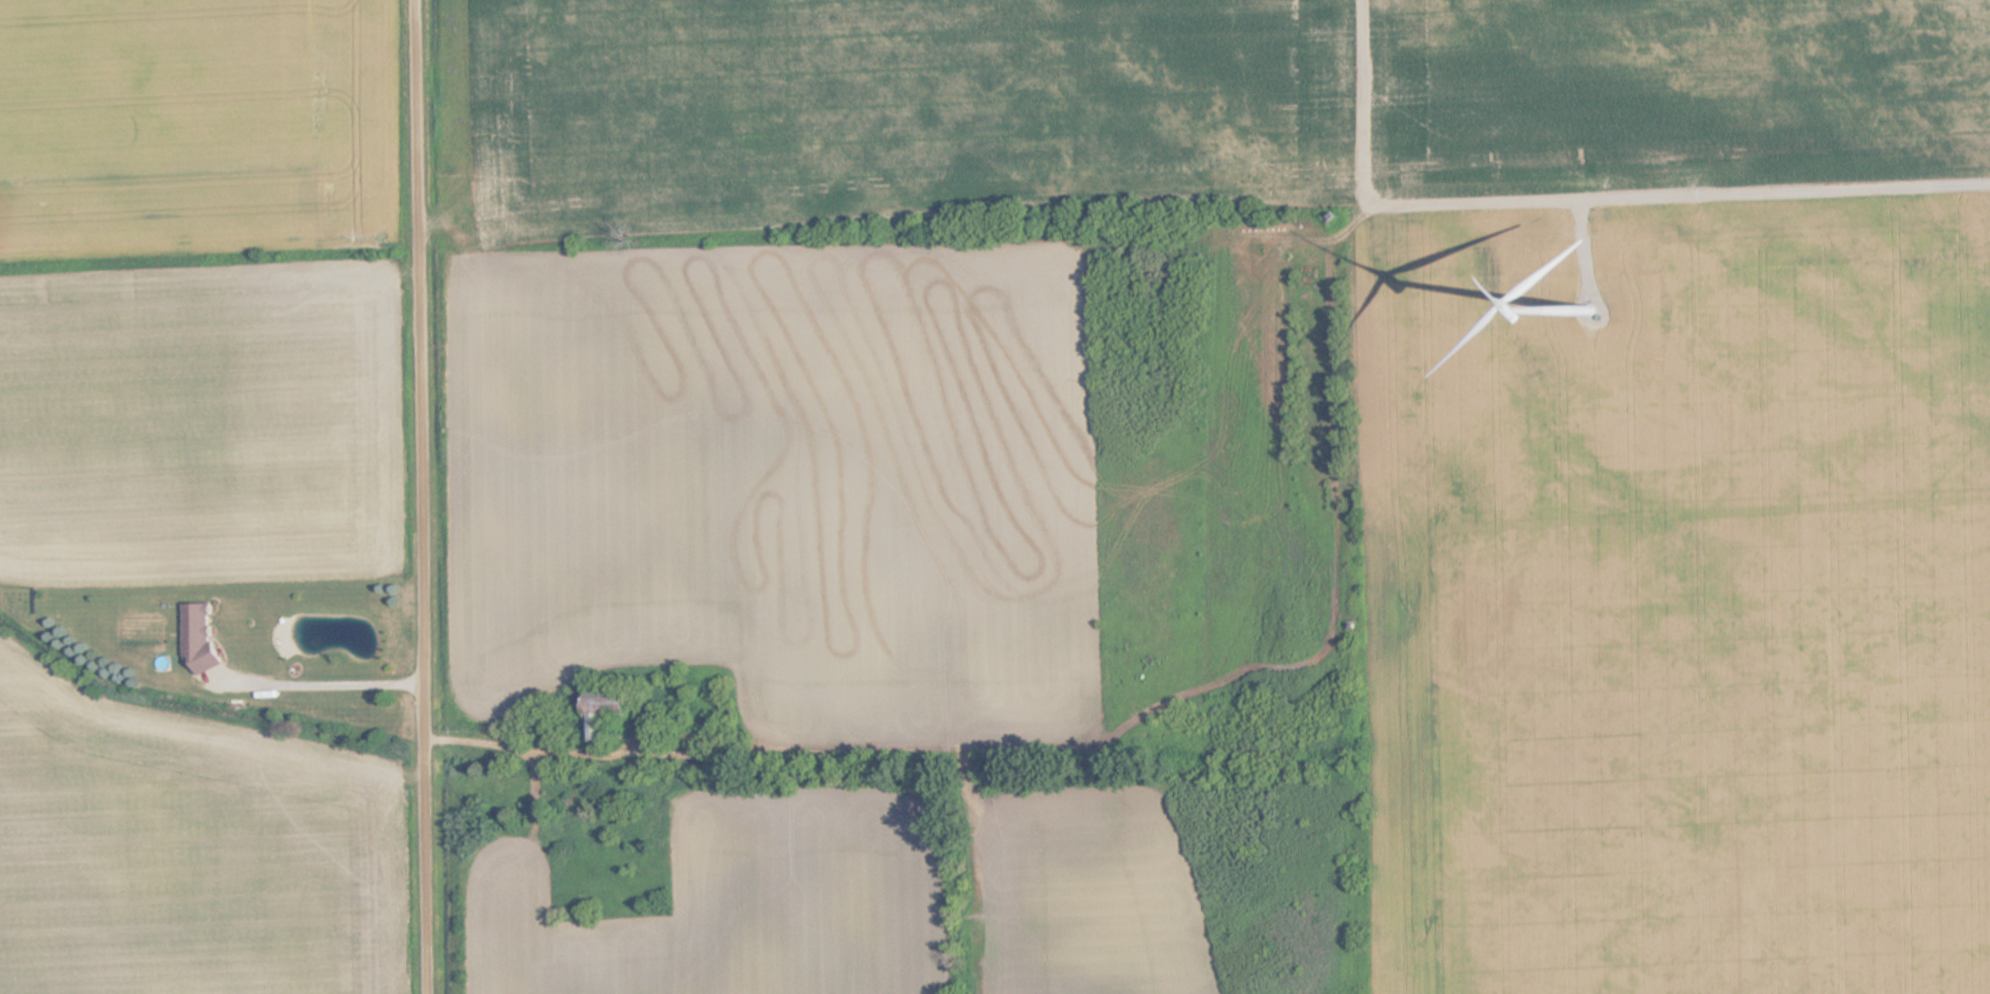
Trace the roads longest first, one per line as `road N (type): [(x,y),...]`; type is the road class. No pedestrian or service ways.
road 1 (residential): [(429,993),(415,0)]

